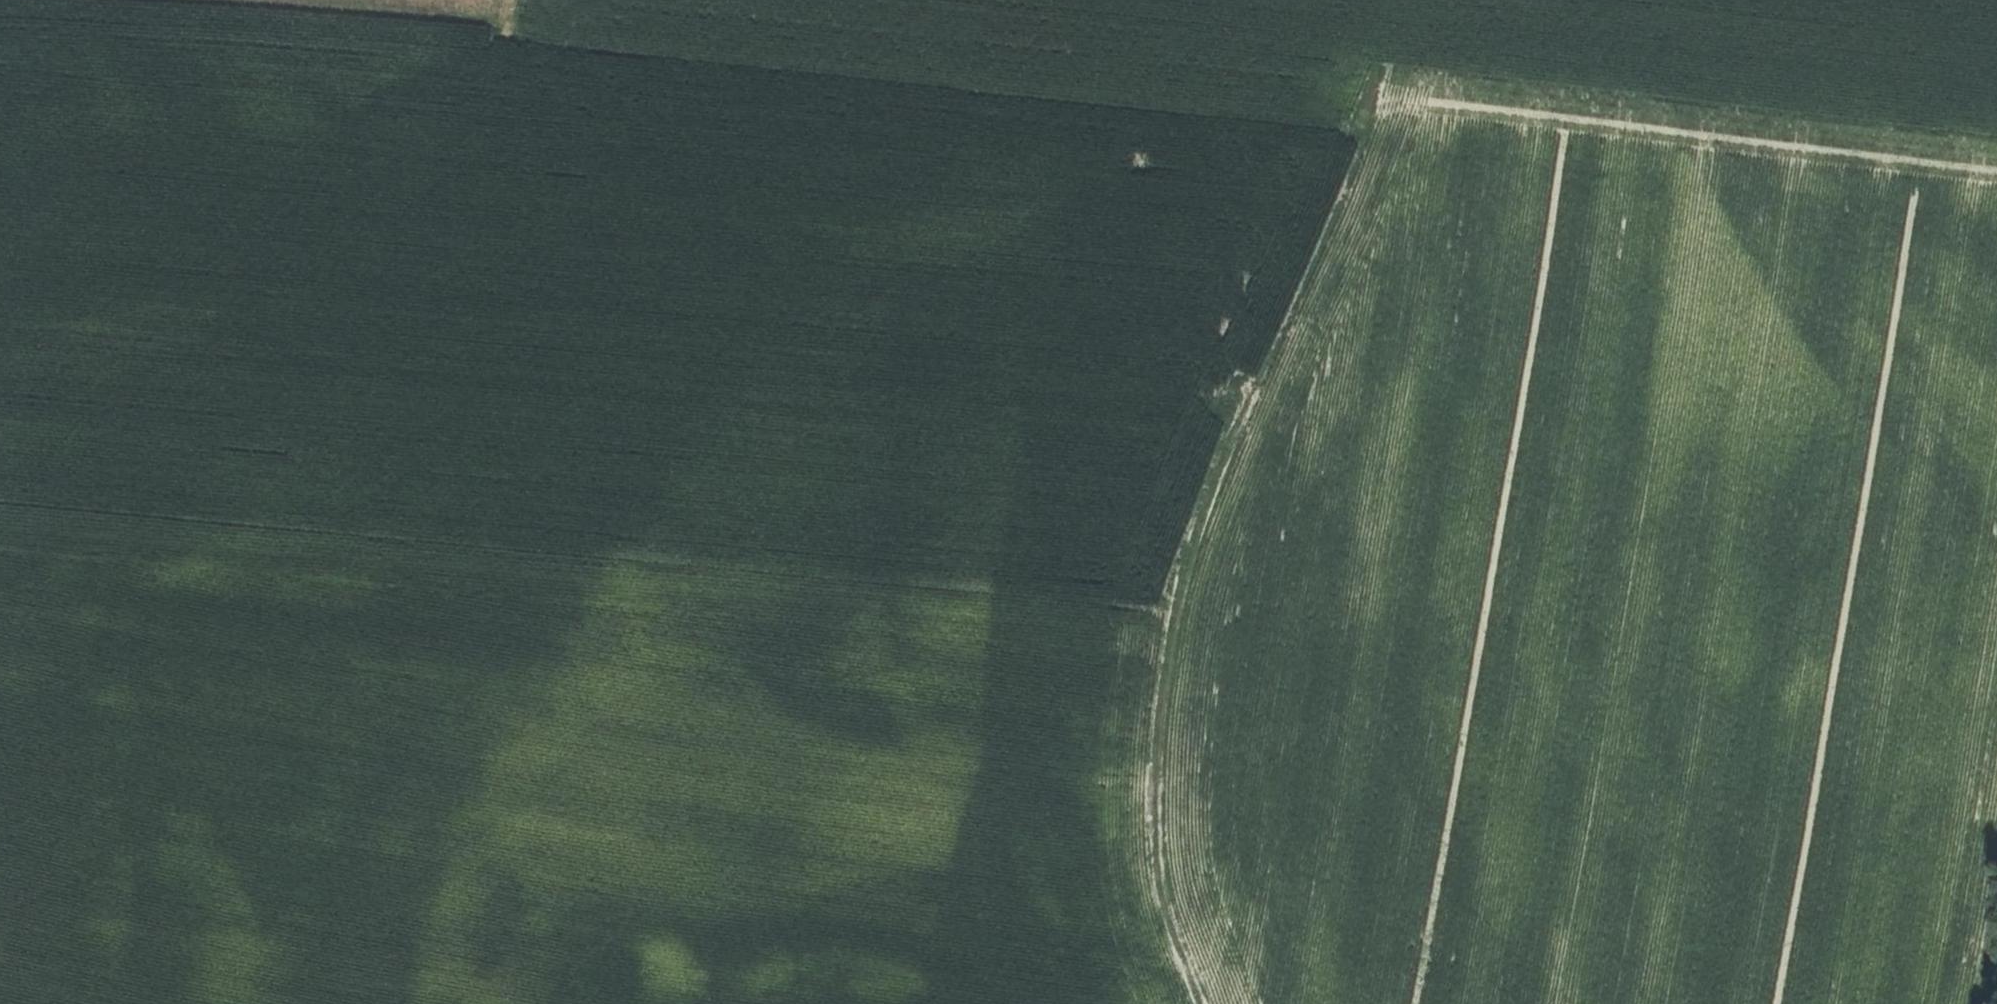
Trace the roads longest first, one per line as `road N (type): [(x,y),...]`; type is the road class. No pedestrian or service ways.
road 1 (track): [(1386,74),(1183,589),(1167,682),(1158,822),(1167,888)]
road 2 (track): [(1199,1003),(1167,888)]

